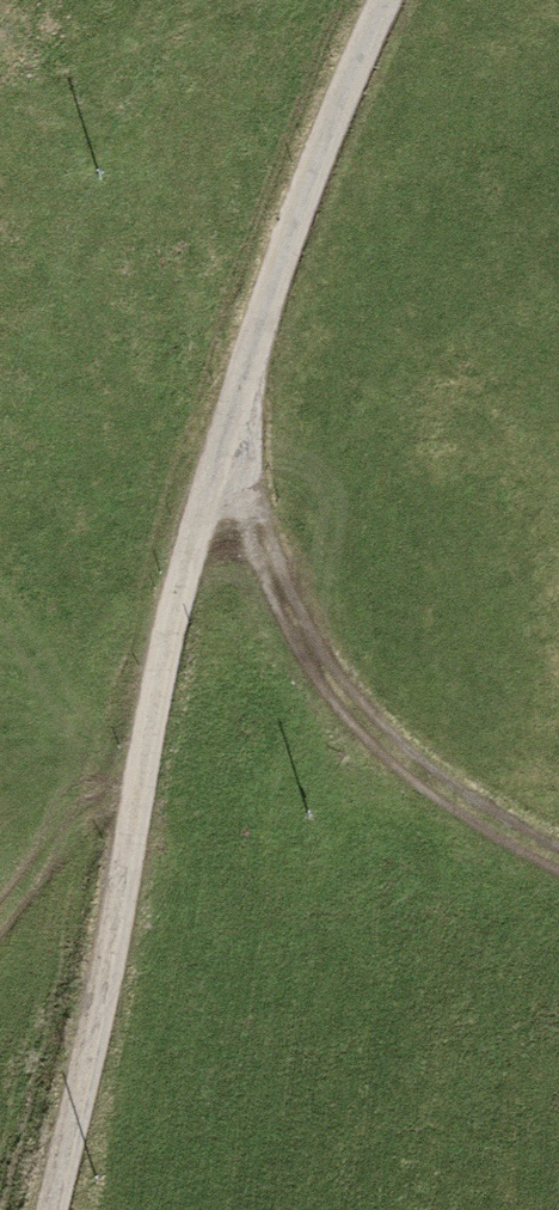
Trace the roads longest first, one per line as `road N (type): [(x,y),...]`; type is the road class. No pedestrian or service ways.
road 1 (unclassified): [(383,0),(211,469),(67,1209)]
road 2 (track): [(558,852),(444,798),(211,469)]

